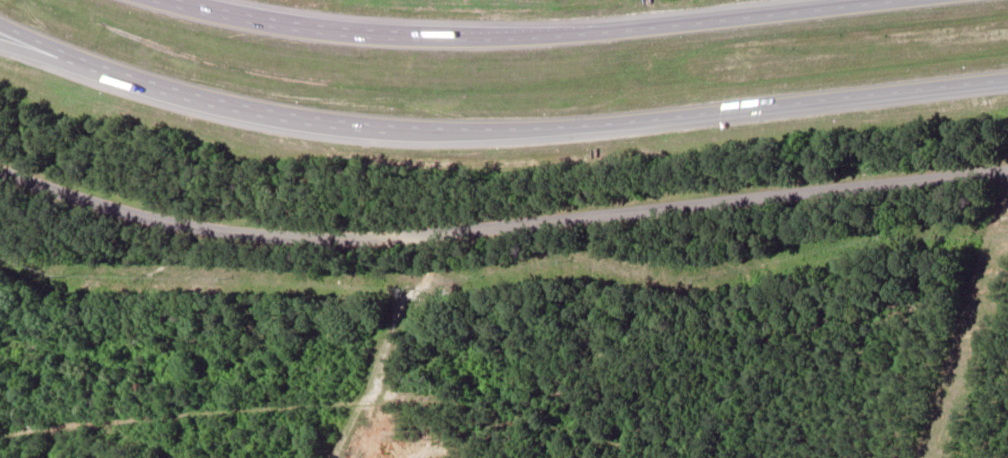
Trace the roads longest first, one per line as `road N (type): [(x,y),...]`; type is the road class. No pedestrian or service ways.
road 1 (residential): [(0,167),(246,240),(494,229),(1007,169)]
road 2 (motorway): [(149,82),(234,105),(369,124),(540,127),(1007,78)]
road 3 (motorway): [(879,0),(467,38),(322,32),(143,0)]
road 4 (residential): [(433,234),(416,385),(384,457)]
road 5 (motorway): [(0,22),(149,82)]
road 6 (motorway): [(0,44),(149,82)]

